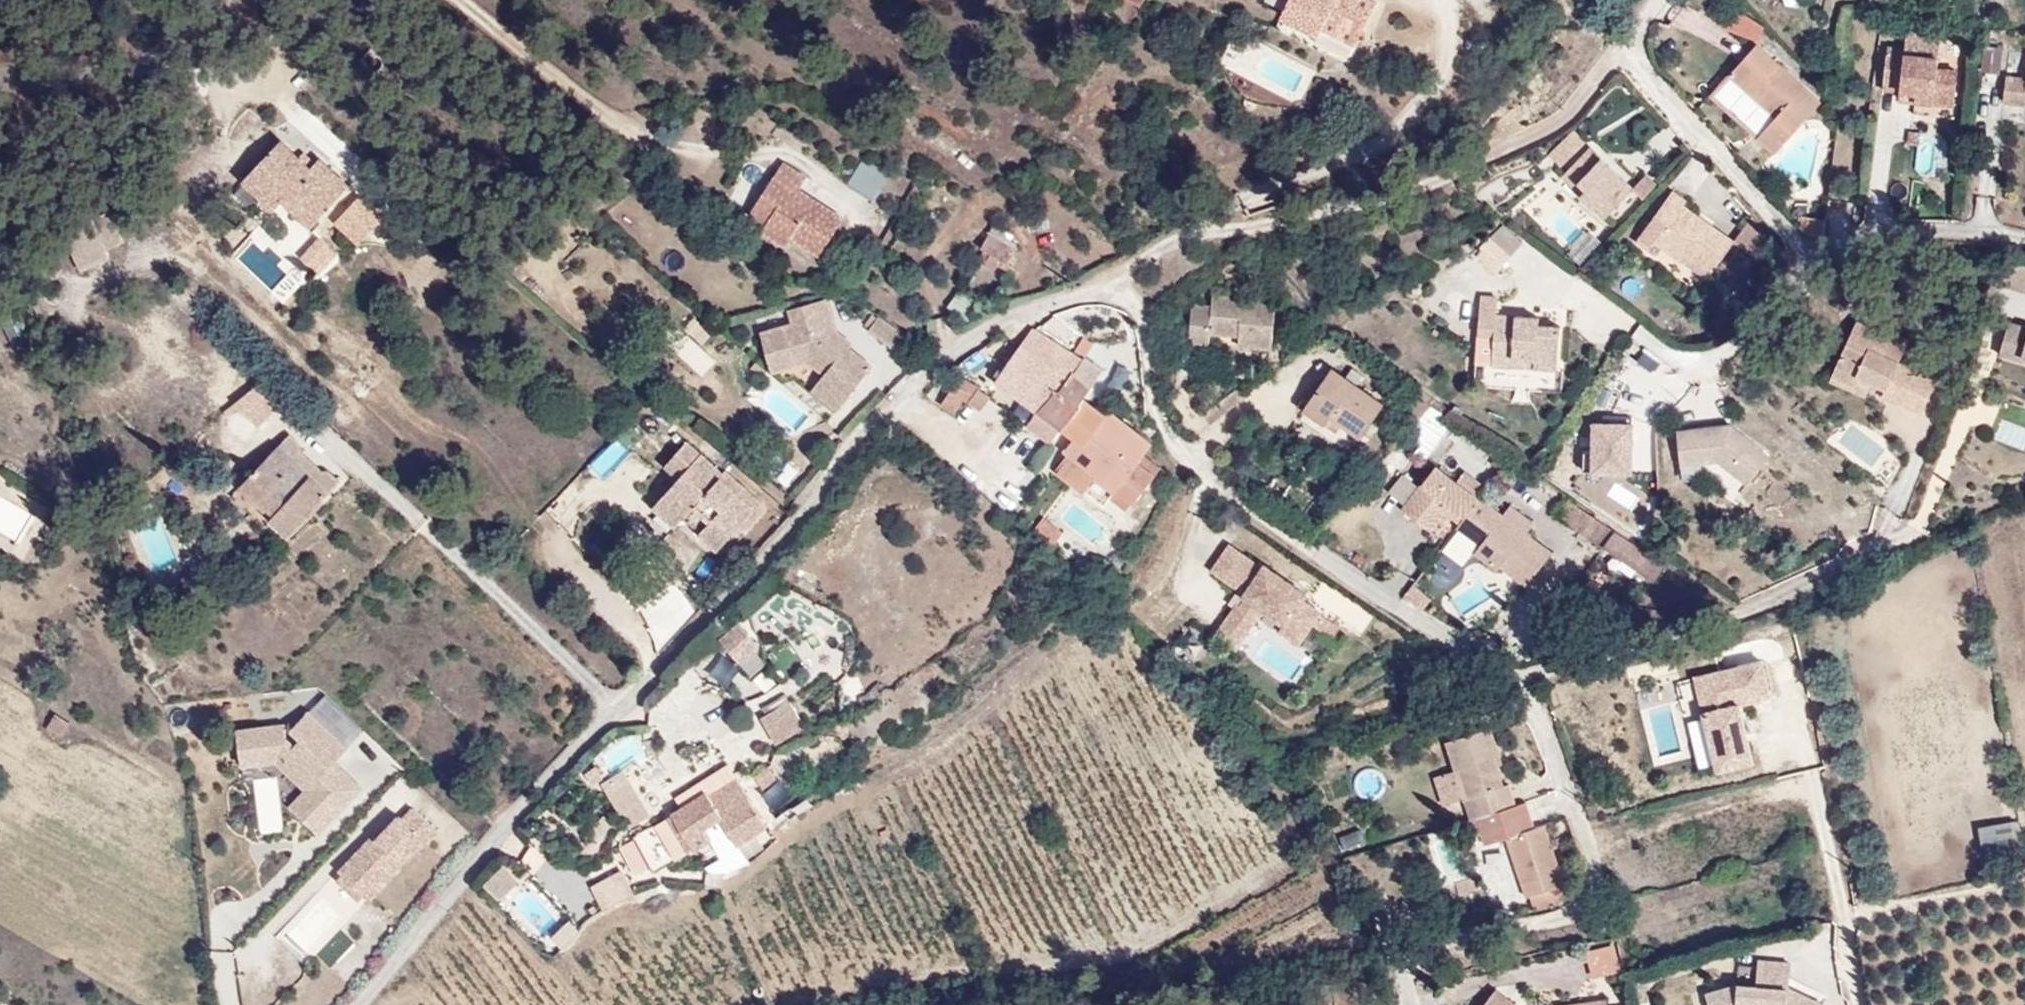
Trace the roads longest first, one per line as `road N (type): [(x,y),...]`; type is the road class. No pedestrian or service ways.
road 1 (residential): [(357,1004),(615,700),(811,501),(899,388),(1032,307),(1163,258)]
road 2 (track): [(1163,258),(1248,227),(1437,182),(1541,132),(1631,48)]
road 3 (residential): [(0,74),(101,83),(234,0)]

